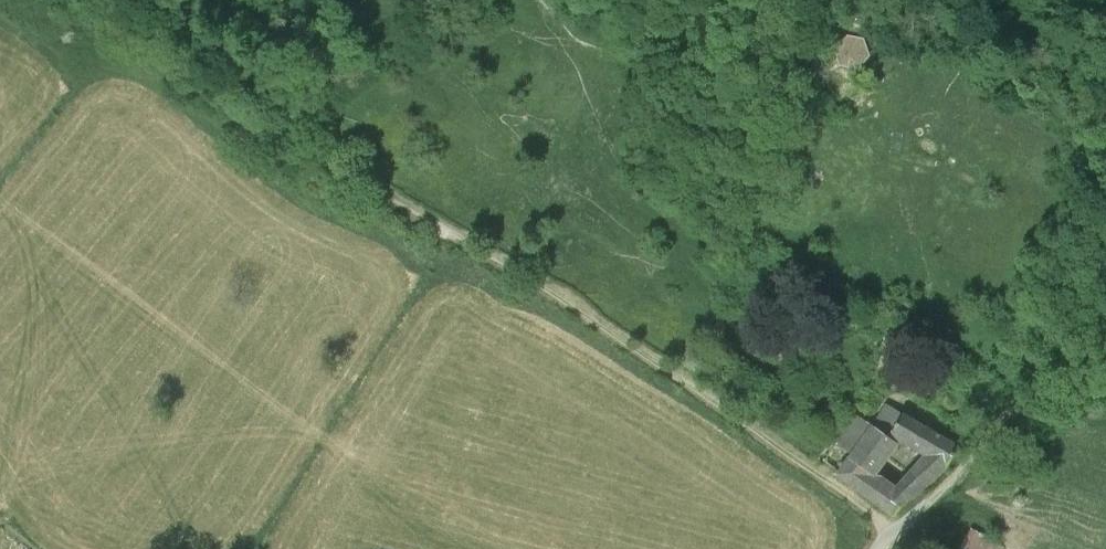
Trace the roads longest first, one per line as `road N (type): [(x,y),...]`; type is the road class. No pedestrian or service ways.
road 1 (track): [(895,528),(553,295),(367,183),(295,125)]
road 2 (track): [(1105,349),(1068,353),(1046,368),(932,500)]

